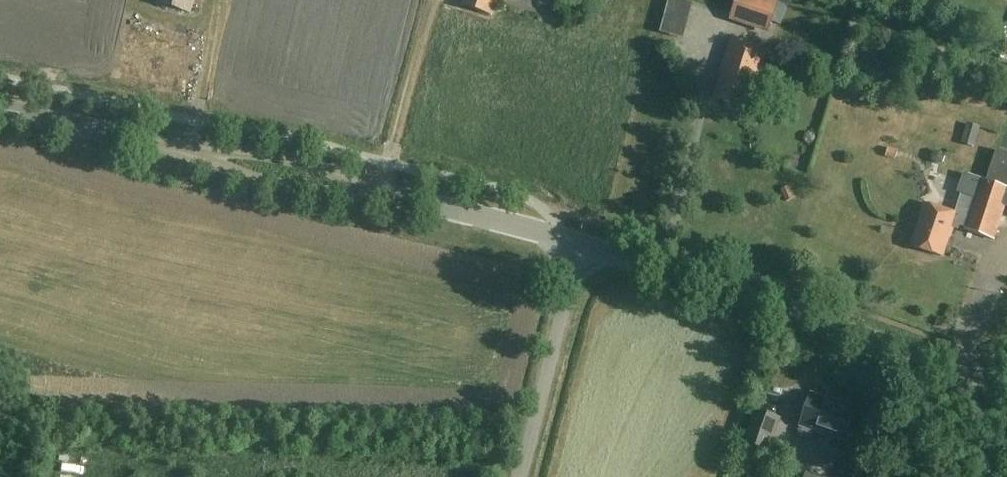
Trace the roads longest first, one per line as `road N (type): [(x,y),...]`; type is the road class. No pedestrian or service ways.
road 1 (tertiary): [(1006,389),(584,244)]
road 2 (unclassified): [(520,476),(584,244)]
road 3 (tertiary): [(584,244),(369,192)]
road 4 (tertiary): [(193,152),(0,110)]
road 5 (tertiary): [(369,192),(324,166),(289,158),(193,152)]
road 6 (tertiary): [(193,152),(247,177),(308,190),(369,192)]

